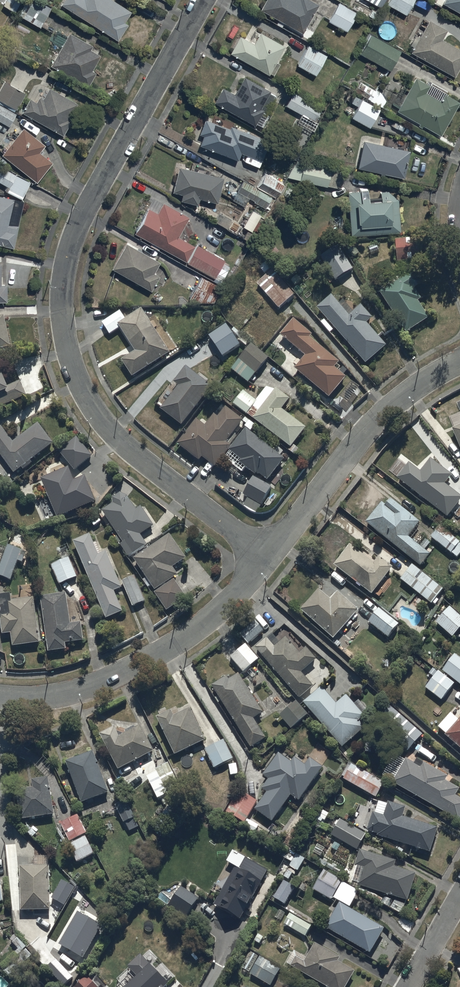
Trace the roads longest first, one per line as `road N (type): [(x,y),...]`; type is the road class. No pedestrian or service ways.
road 1 (residential): [(269,557),(108,430),(64,333),(74,237),(205,0)]
road 2 (residential): [(269,557),(197,628),(119,676),(48,698),(0,696)]
road 3 (residential): [(459,361),(368,429),(269,557)]

